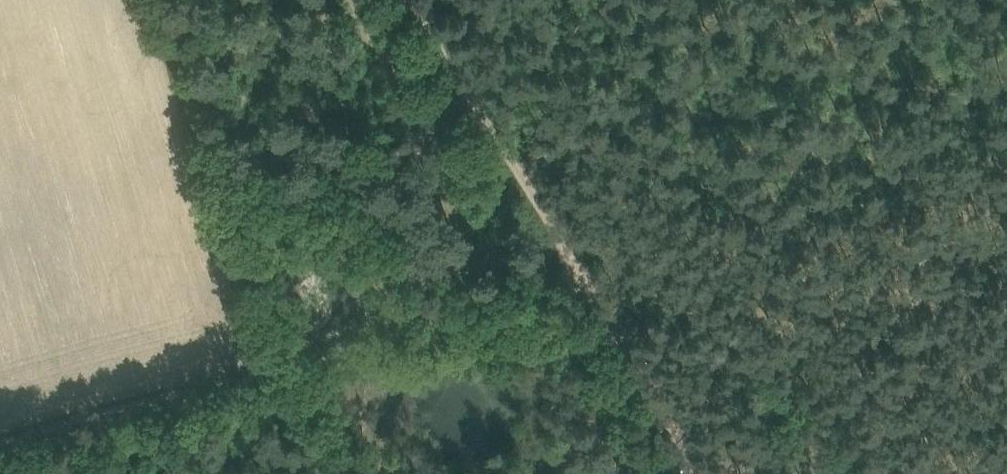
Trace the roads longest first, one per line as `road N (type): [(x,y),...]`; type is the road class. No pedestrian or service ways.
road 1 (track): [(564,291),(0,465)]
road 2 (track): [(564,291),(394,0)]
road 3 (track): [(680,473),(564,291)]

